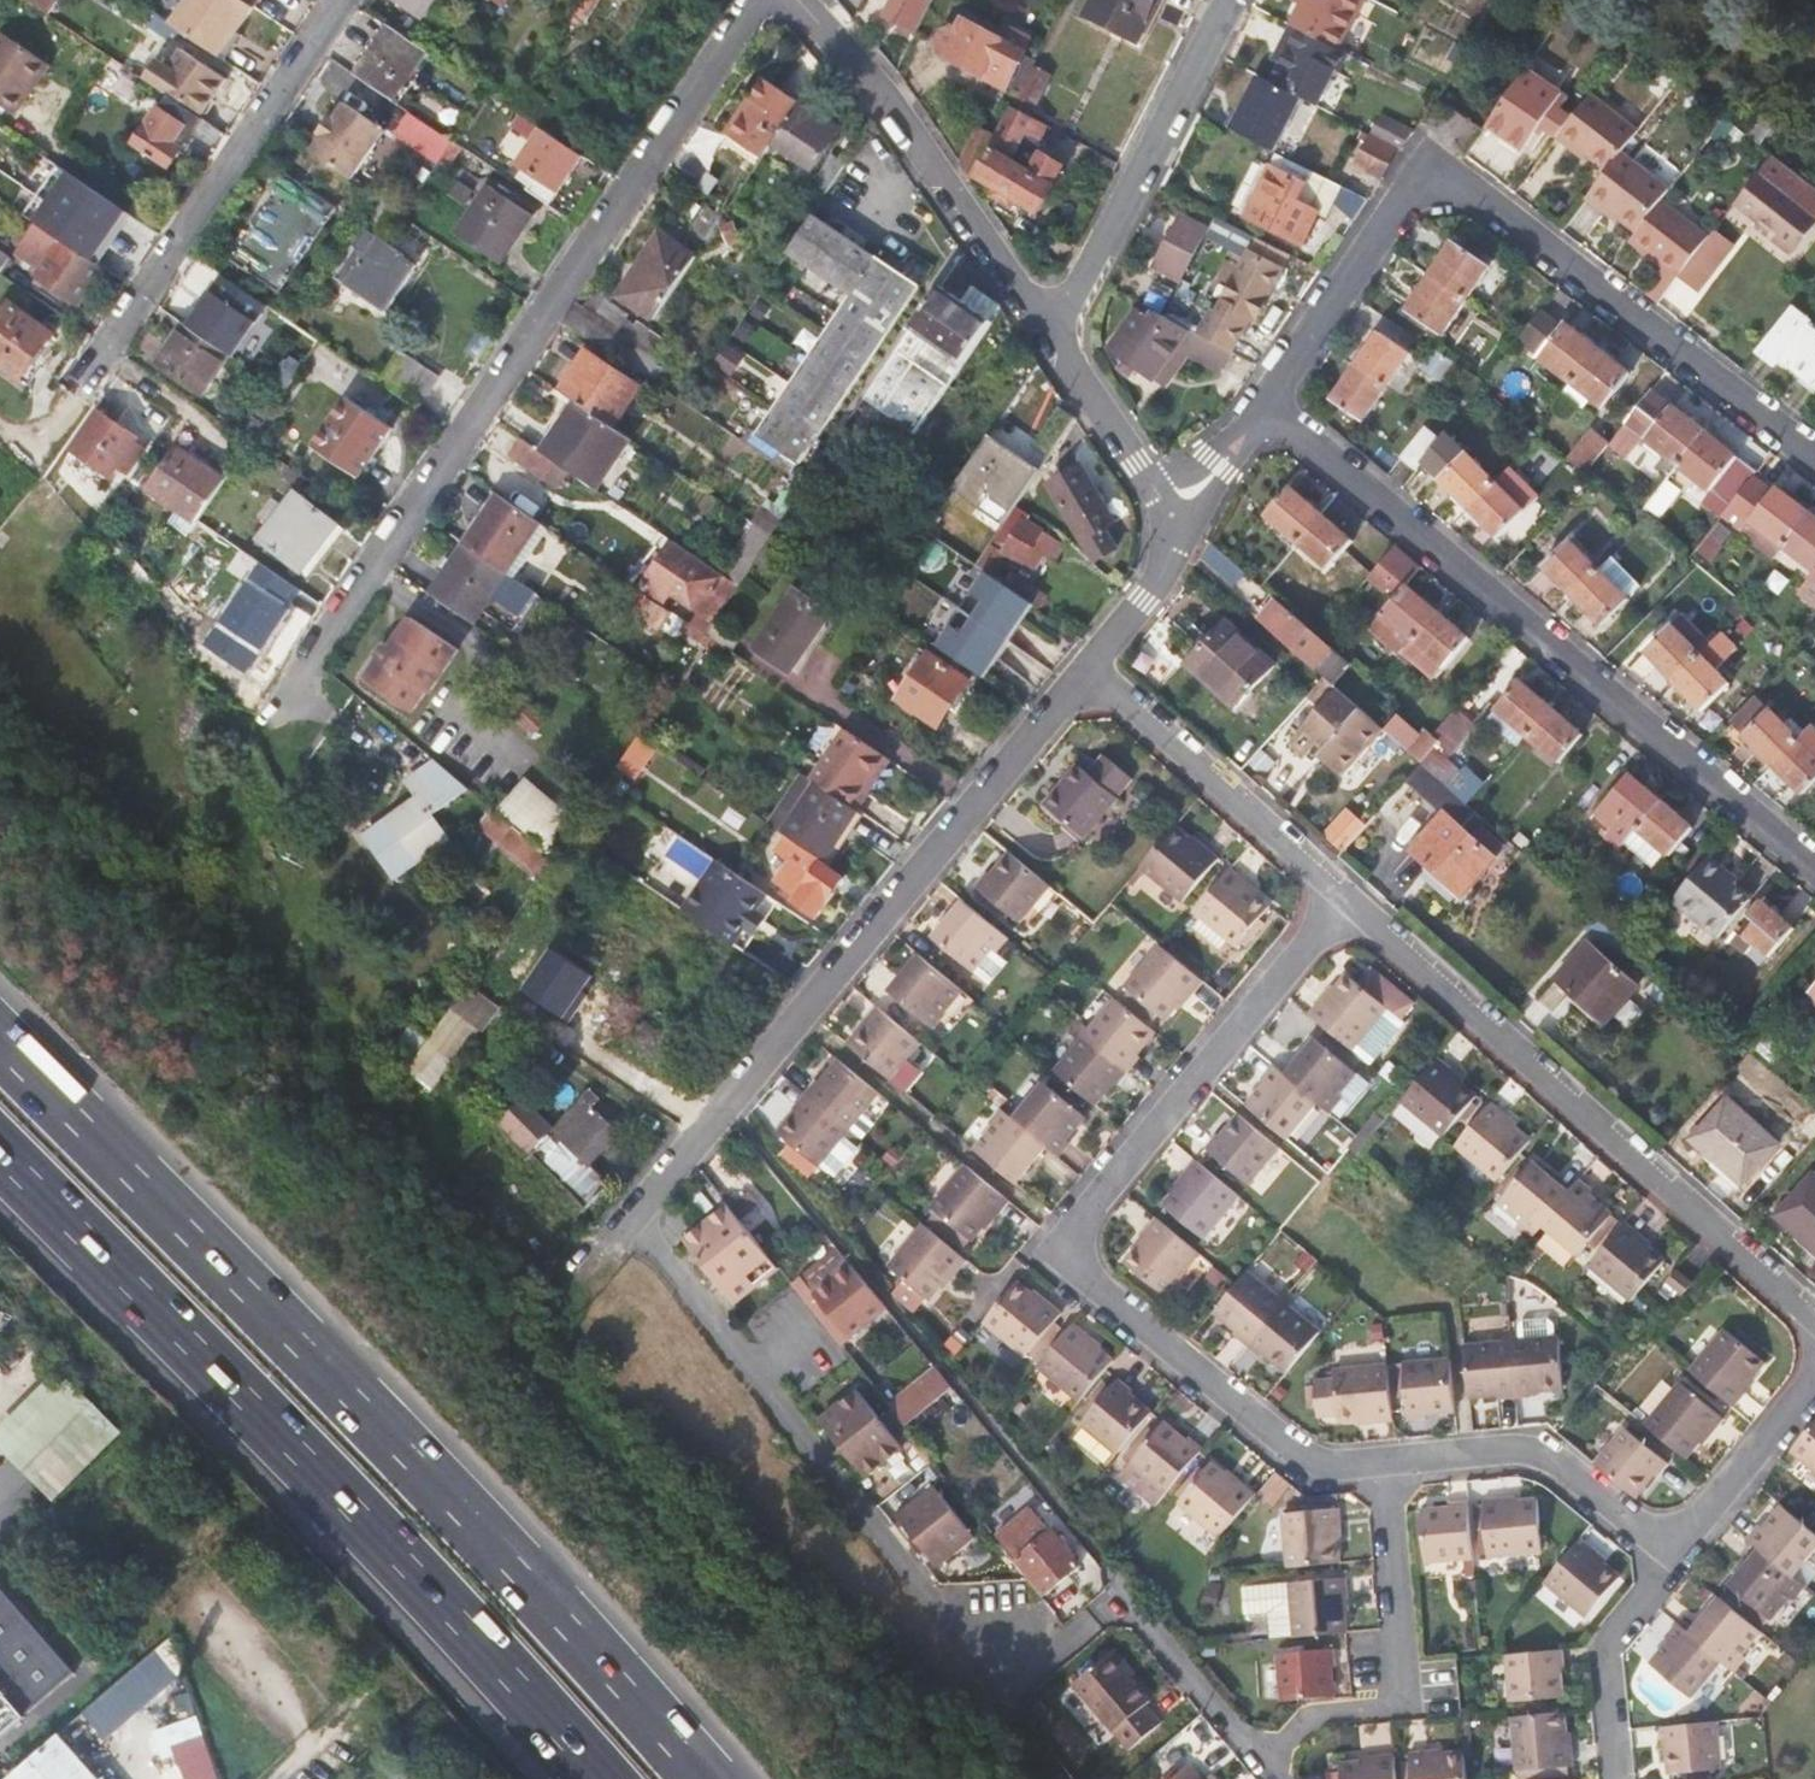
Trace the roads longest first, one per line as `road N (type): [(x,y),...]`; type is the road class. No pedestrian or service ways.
road 1 (motorway): [(702,1778),(419,1466),(0,1042)]
road 2 (residential): [(729,1105),(637,1212),(1008,1694),(1128,1589)]
road 3 (motorway): [(0,1156),(307,1464),(597,1778)]
road 4 (residential): [(1341,907),(1061,1248),(1303,1454),(1335,1468),(1389,1460)]
road 5 (residential): [(759,0),(316,678)]
road 6 (residential): [(1262,408),(1434,165),(1814,460)]
road 7 (residential): [(1814,868),(1262,408)]
road 8 (residential): [(1814,1332),(1341,907)]
road 9 (residential): [(729,1105),(1128,1589)]
road 10 (residential): [(1094,671),(729,1105)]
road 11 (residential): [(352,0),(109,363)]
road 12 (residential): [(798,0),(864,67),(1056,328)]
road 13 (residential): [(1389,1460),(1409,1707),(1326,1714),(1266,1765)]
road 14 (residential): [(1056,328),(1225,0)]
road 15 (residential): [(1341,907),(1094,671)]
road 16 (residential): [(1389,1460),(1553,1457),(1674,1542)]
road 17 (residential): [(1674,1542),(1660,1576),(1606,1640),(1616,1778)]
road 18 (residential): [(1128,1589),(1266,1765)]
road 19 (residential): [(1056,328),(1172,515)]
road 20 (residential): [(1674,1542),(1814,1376)]
road 21 (residential): [(1172,515),(1169,548),(1145,600),(1094,671)]
road 22 (residential): [(1172,515),(1262,408)]

